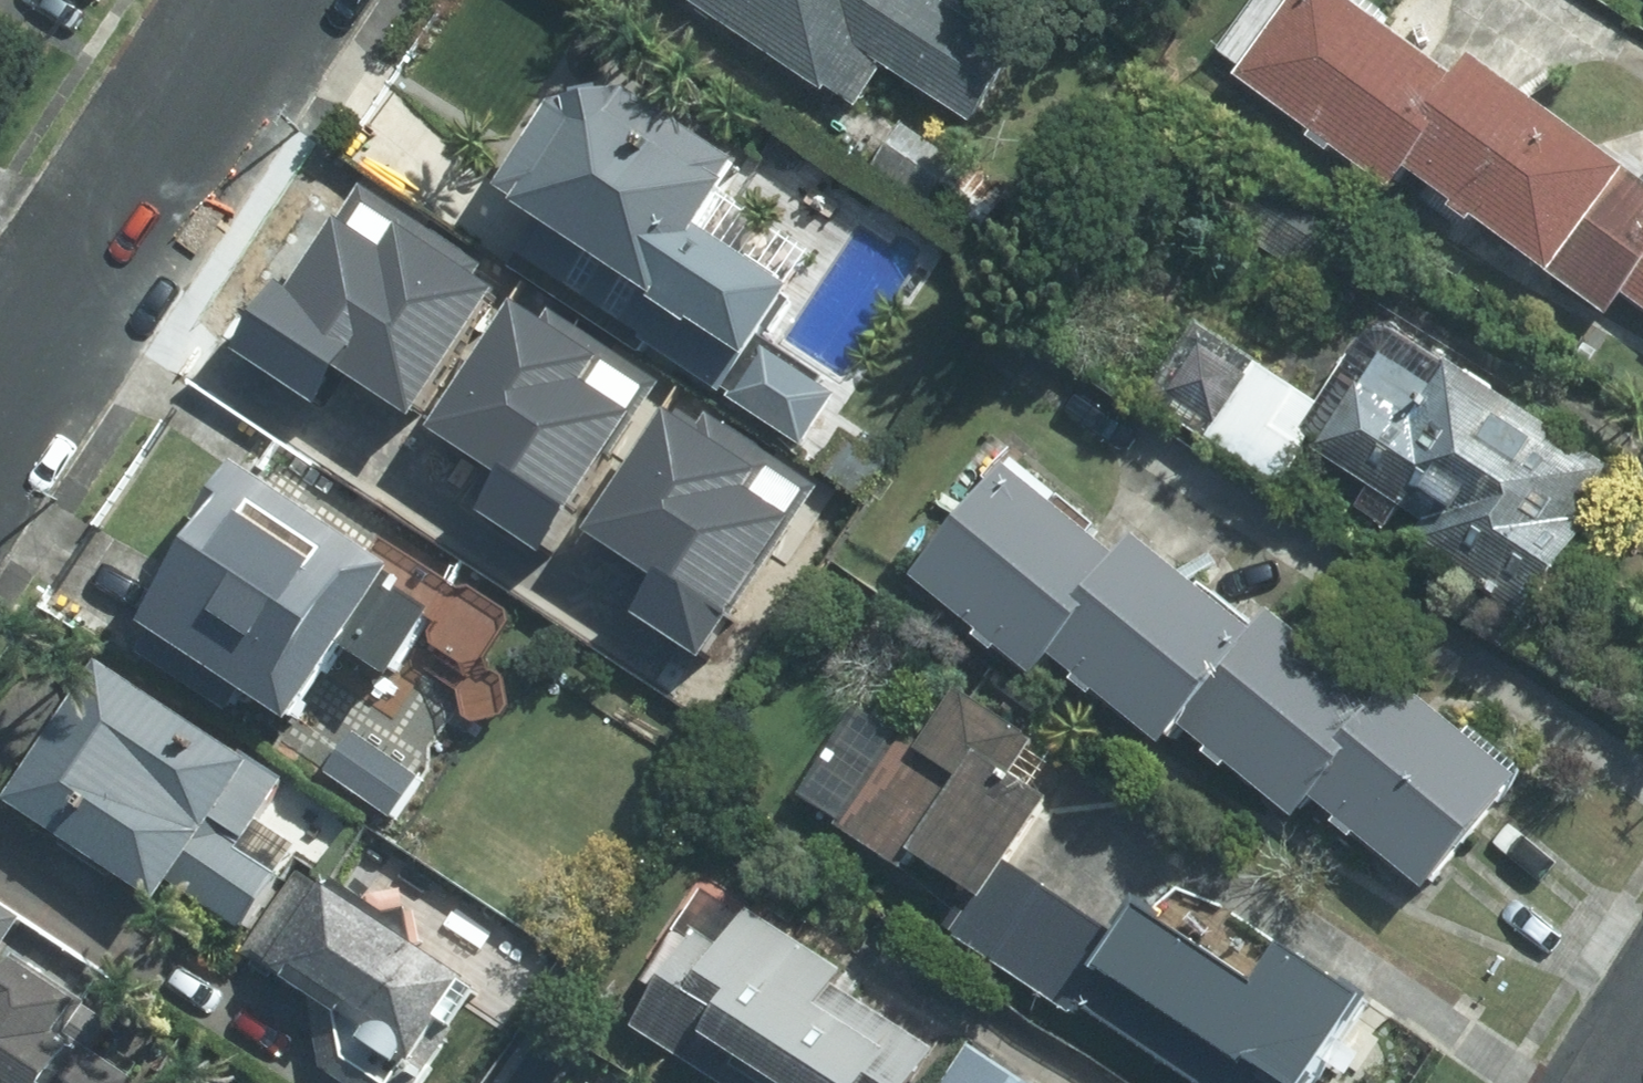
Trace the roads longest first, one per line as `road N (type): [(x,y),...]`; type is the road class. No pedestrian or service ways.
road 1 (residential): [(0,388),(255,0)]

